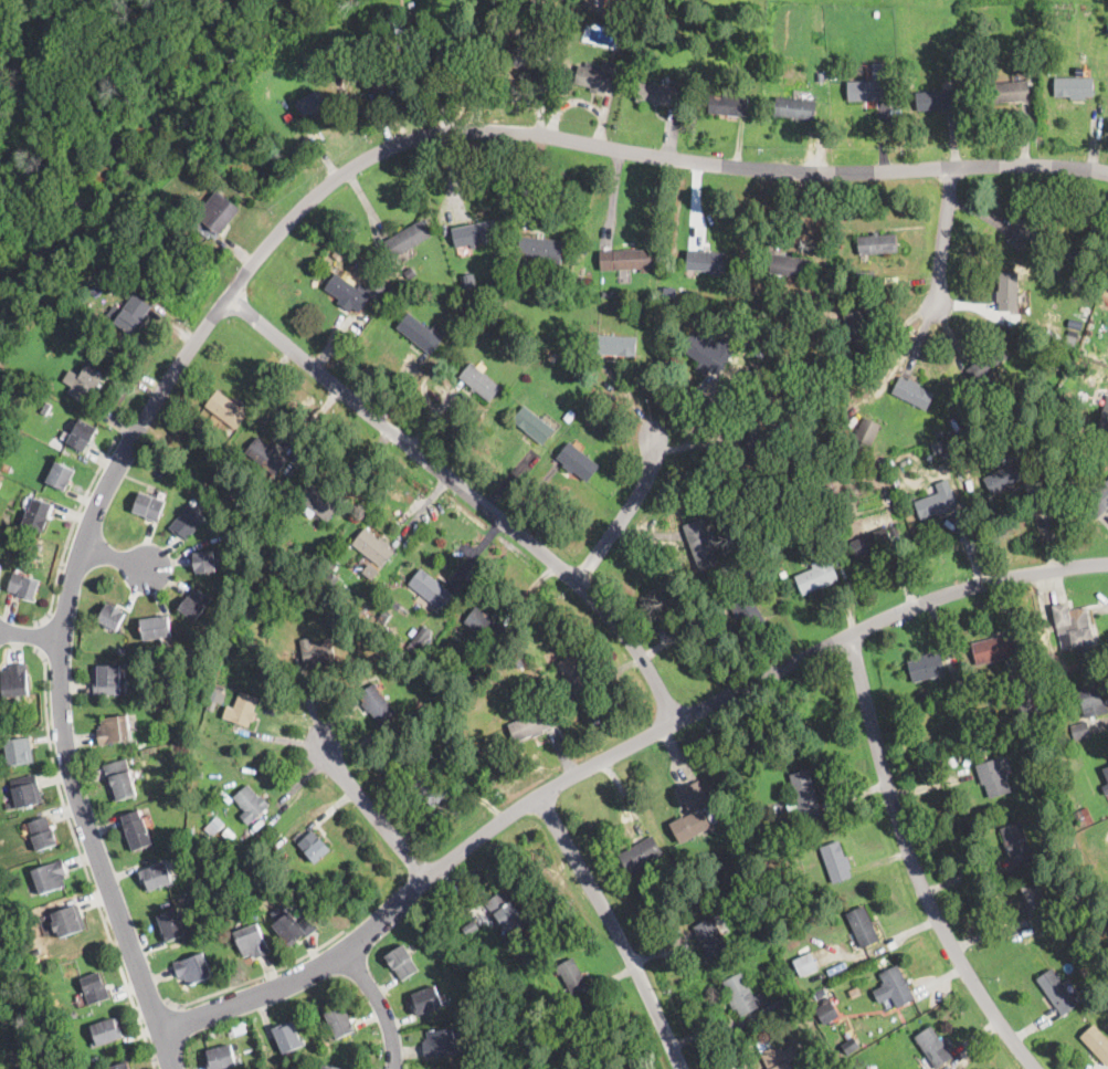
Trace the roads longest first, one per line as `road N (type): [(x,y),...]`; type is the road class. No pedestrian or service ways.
road 1 (residential): [(1107,172),(1034,165),(734,169),(508,129),(445,130),(394,144),(307,201),(228,295),(155,401),(73,573),(62,711),(72,769),(171,1068)]
road 2 (residential): [(1107,560),(1037,568),(909,607),(673,722),(539,796),(428,878),(349,952),(160,1031)]
road 3 (residential): [(228,295),(578,579),(613,617),(673,722)]
road 4 (residential): [(850,635),(905,838),(952,949),(1037,1068)]
road 5 (residential): [(681,1068),(608,913),(539,796)]
road 6 (residential): [(428,878),(319,744)]
road 7 (residential): [(578,579),(642,492),(651,433)]
road 8 (residential): [(933,310),(950,166)]
road 9 (residential): [(349,952),(392,1033),(394,1068)]

